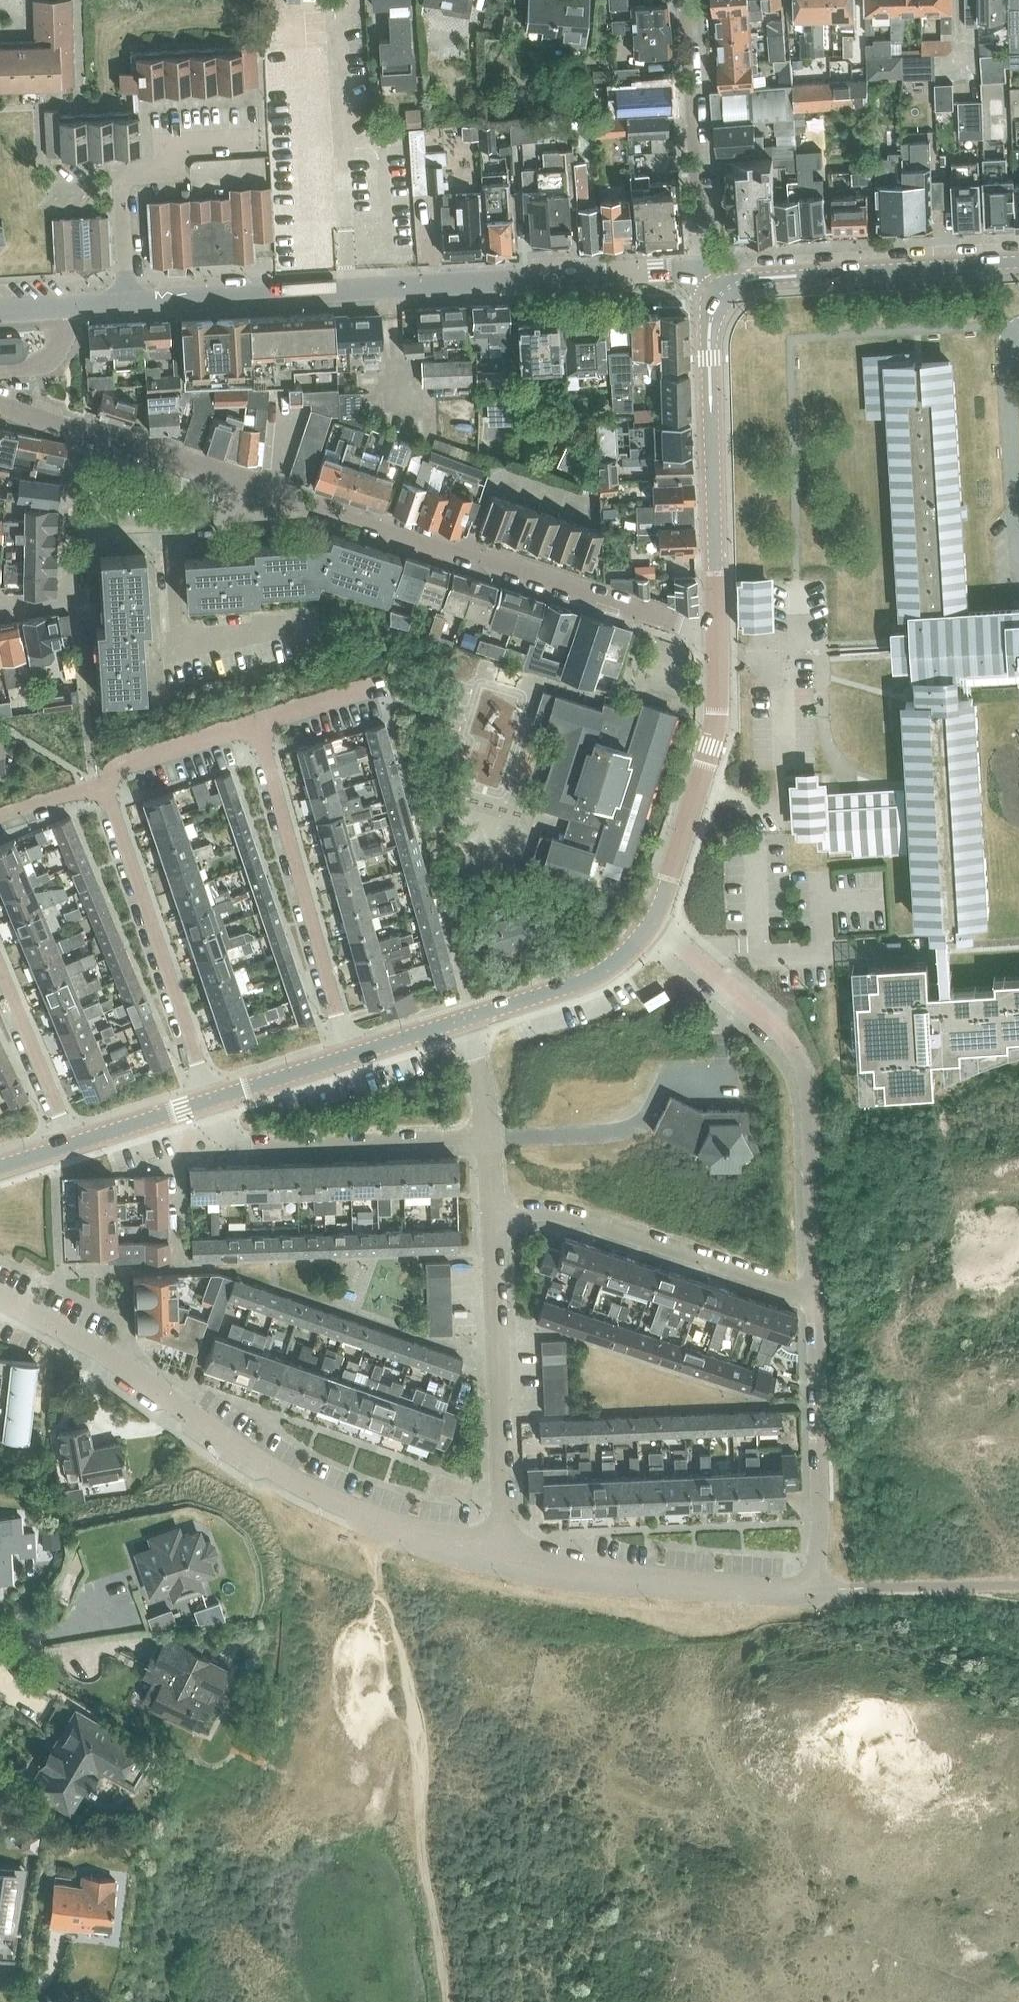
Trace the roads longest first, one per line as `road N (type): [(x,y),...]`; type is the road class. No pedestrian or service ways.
road 1 (residential): [(132,300),(709,277)]
road 2 (residential): [(504,1554),(378,1523),(325,1498),(0,1296)]
road 3 (residential): [(719,638),(266,491)]
road 4 (residential): [(815,1299),(811,1100),(800,1064),(652,924)]
road 5 (secondary): [(719,638),(709,277)]
road 6 (residential): [(504,1554),(495,1201)]
road 7 (residential): [(353,1058),(258,732)]
road 8 (residential): [(495,1201),(815,1299)]
road 9 (residential): [(215,1099),(99,786)]
road 10 (residential): [(818,1586),(615,1575),(504,1554)]
road 11 (secondary): [(709,277),(1018,262)]
road 12 (residential): [(215,1099),(229,1141),(489,1138)]
road 13 (secondary): [(652,924),(715,745),(719,638)]
road 14 (residential): [(818,1586),(815,1299)]
road 15 (residential): [(132,300),(126,177),(171,174),(170,143),(253,138)]
road 16 (residential): [(266,491),(0,400)]
road 17 (residential): [(709,277),(689,0)]
road 18 (residential): [(165,513),(176,648),(308,619)]
road 19 (residential): [(0,608),(69,594),(70,520),(165,513)]
road 20 (secondary): [(468,1020),(588,983),(624,958),(652,924)]
road 21 (residential): [(77,1146),(0,962)]
road 22 (residential): [(258,732),(99,786)]
road 23 (secondary): [(77,1146),(215,1099)]
road 24 (secondary): [(215,1099),(353,1058)]
road 25 (residential): [(392,690),(258,732)]
road 26 (secondary): [(353,1058),(468,1020)]
road 27 (residential): [(489,1138),(468,1020)]

